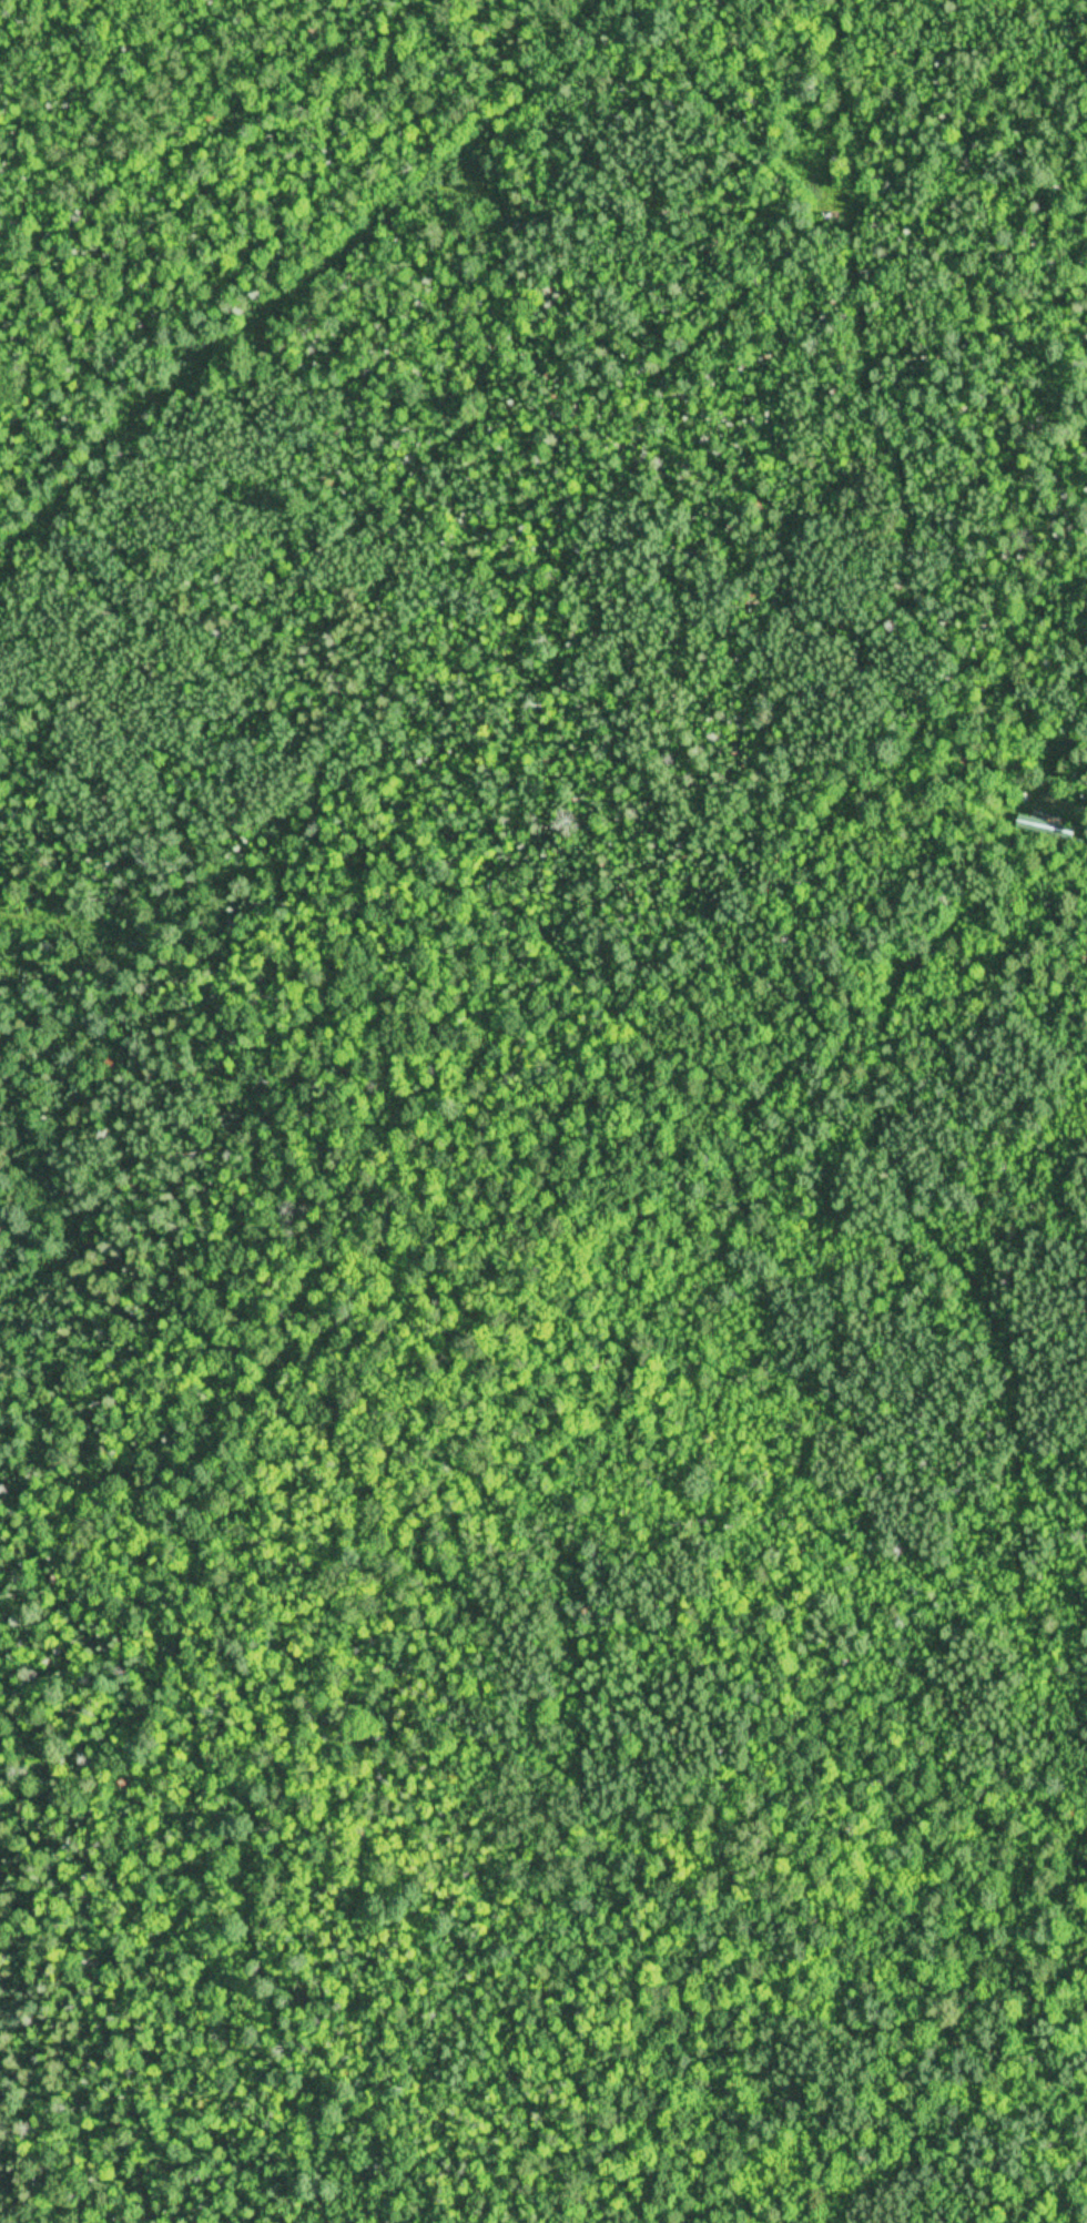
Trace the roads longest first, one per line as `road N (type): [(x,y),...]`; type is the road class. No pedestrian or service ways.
road 1 (track): [(0,599),(91,464),(317,271),(464,161)]

